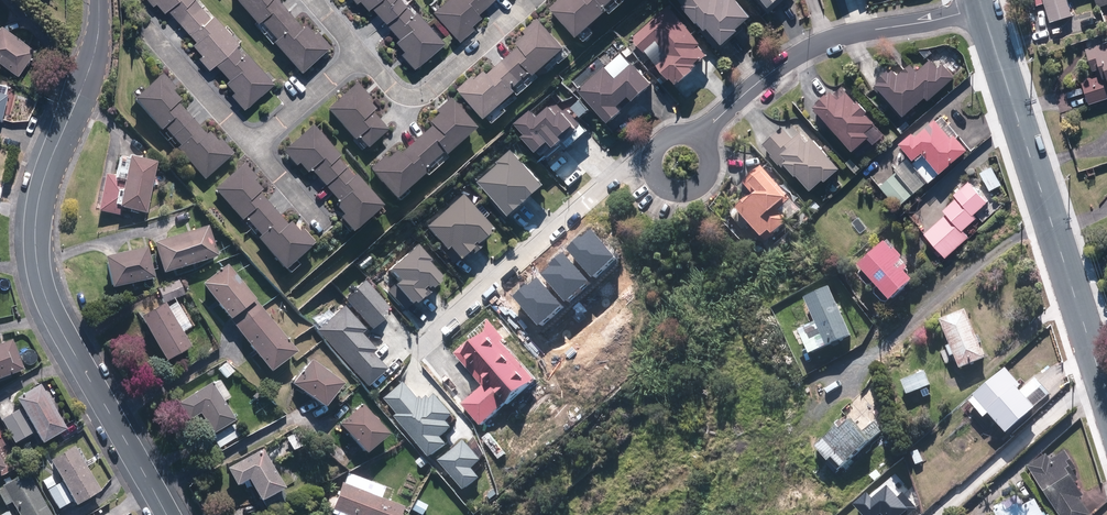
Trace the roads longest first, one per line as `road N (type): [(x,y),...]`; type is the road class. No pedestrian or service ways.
road 1 (residential): [(99,0),(92,60),(40,193),(35,253),(64,338),(166,514)]
road 2 (tertiary): [(1102,372),(981,7)]
road 3 (residential): [(981,7),(813,46),(704,140)]
road 4 (residential): [(358,49),(394,90),(423,96),(533,0)]
road 5 (residential): [(1102,372),(938,514)]
road 6 (residential): [(704,140),(713,160),(708,181),(678,195),(658,186),(648,167),(654,144),(672,131),(695,133)]
road 7 (residential): [(150,29),(252,144)]
road 8 (residential): [(252,144),(358,49)]

